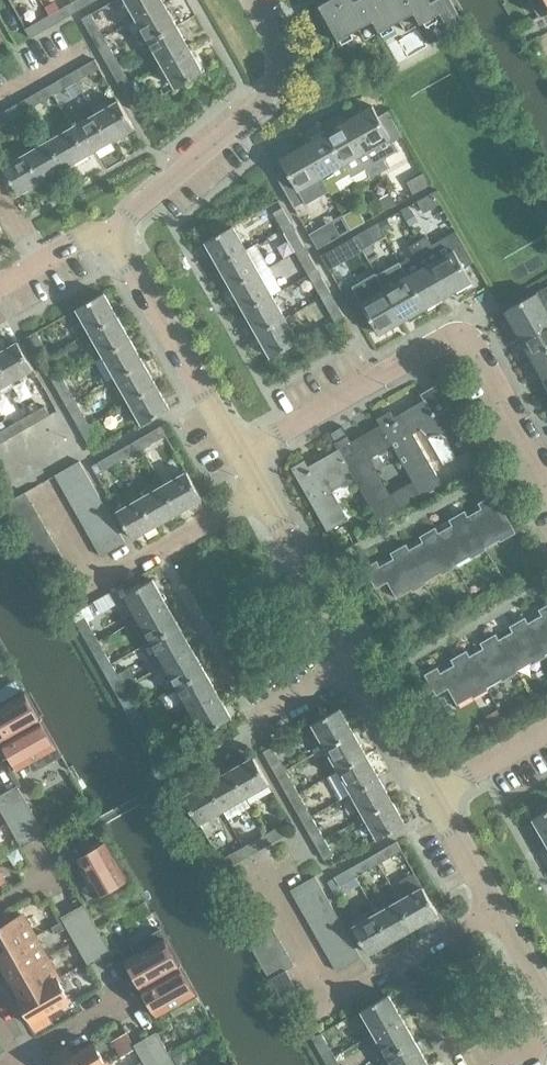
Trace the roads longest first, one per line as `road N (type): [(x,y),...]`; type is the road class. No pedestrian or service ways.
road 1 (residential): [(235,448),(457,341),(474,356),(546,476)]
road 2 (residential): [(128,211),(271,87),(272,24),(259,0)]
road 3 (residential): [(128,211),(149,294),(235,448)]
road 4 (residential): [(256,491),(350,653)]
road 5 (residential): [(497,913),(349,998),(334,996)]
road 6 (residential): [(99,577),(256,491)]
road 7 (residential): [(350,653),(430,797)]
road 8 (residential): [(430,797),(497,913)]
road 9 (residential): [(546,731),(430,797)]
road 10 (residential): [(25,1063),(127,991)]

